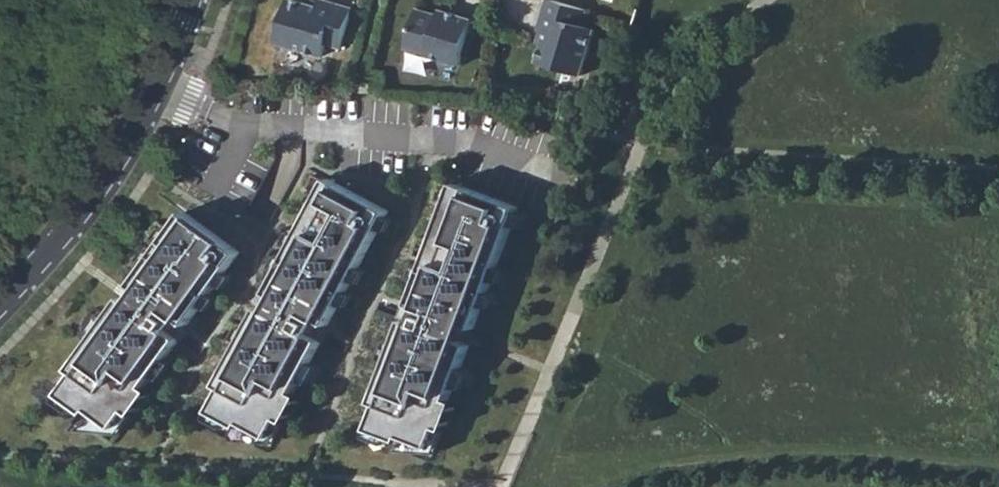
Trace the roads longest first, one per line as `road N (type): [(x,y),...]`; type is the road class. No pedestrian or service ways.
road 1 (residential): [(160,74),(206,130),(527,146)]
road 2 (residential): [(160,74),(96,190),(0,304)]

